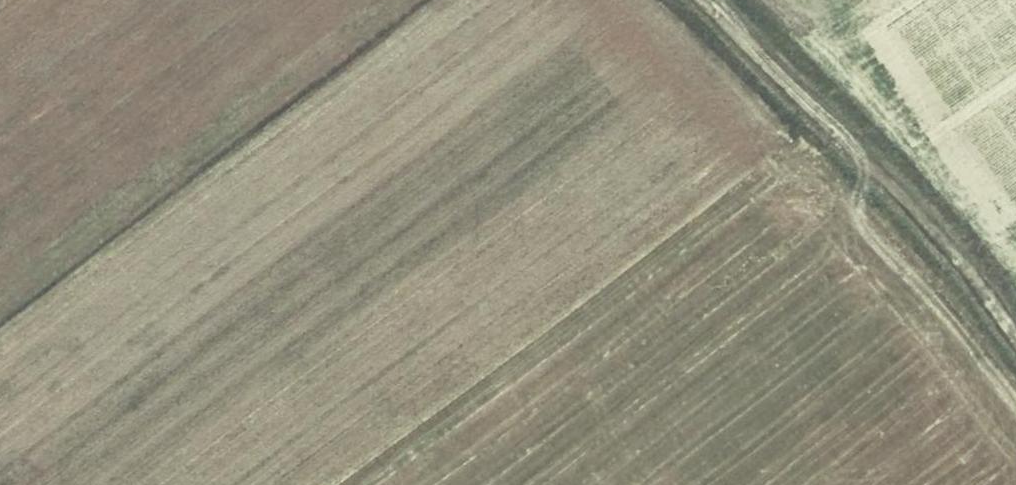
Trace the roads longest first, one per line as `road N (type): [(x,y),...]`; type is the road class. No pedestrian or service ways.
road 1 (track): [(693,0),(943,245),(1015,344)]

